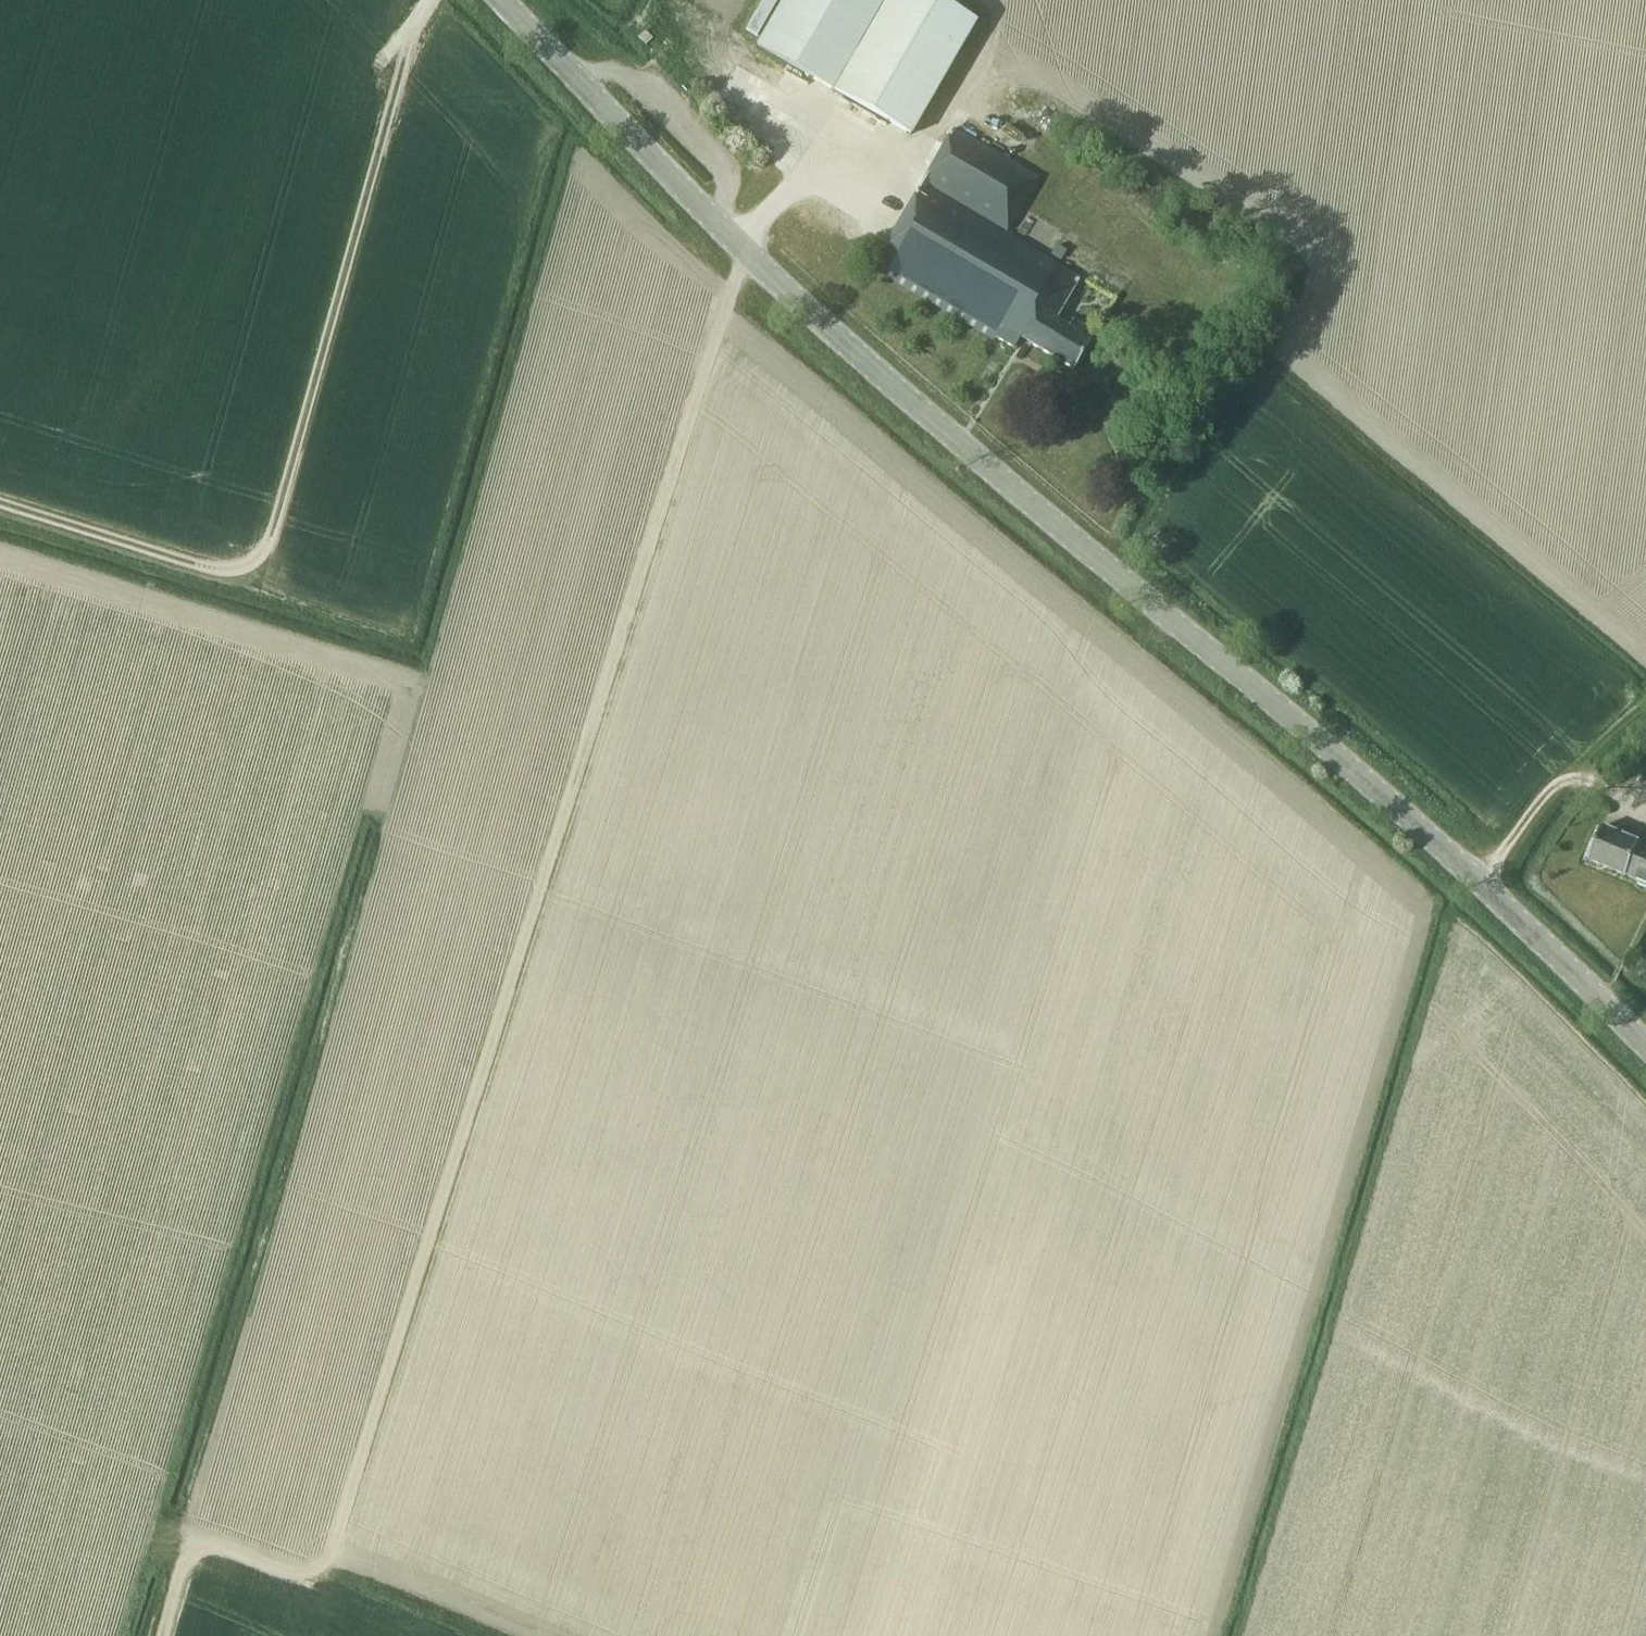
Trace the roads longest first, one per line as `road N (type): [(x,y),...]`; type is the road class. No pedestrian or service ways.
road 1 (tertiary): [(1645,1043),(1478,882),(916,406),(732,237),(501,0)]

